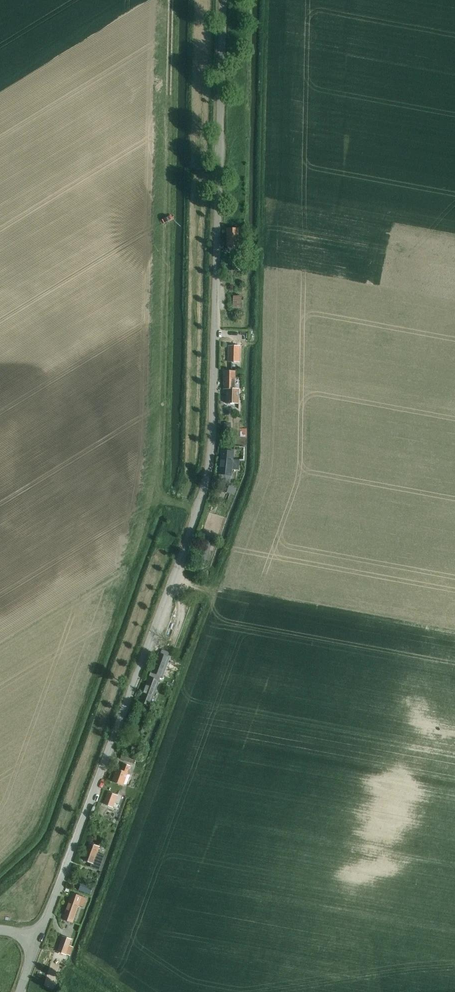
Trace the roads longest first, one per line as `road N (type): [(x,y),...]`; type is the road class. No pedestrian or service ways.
road 1 (unclassified): [(38,940),(210,461),(222,0)]

